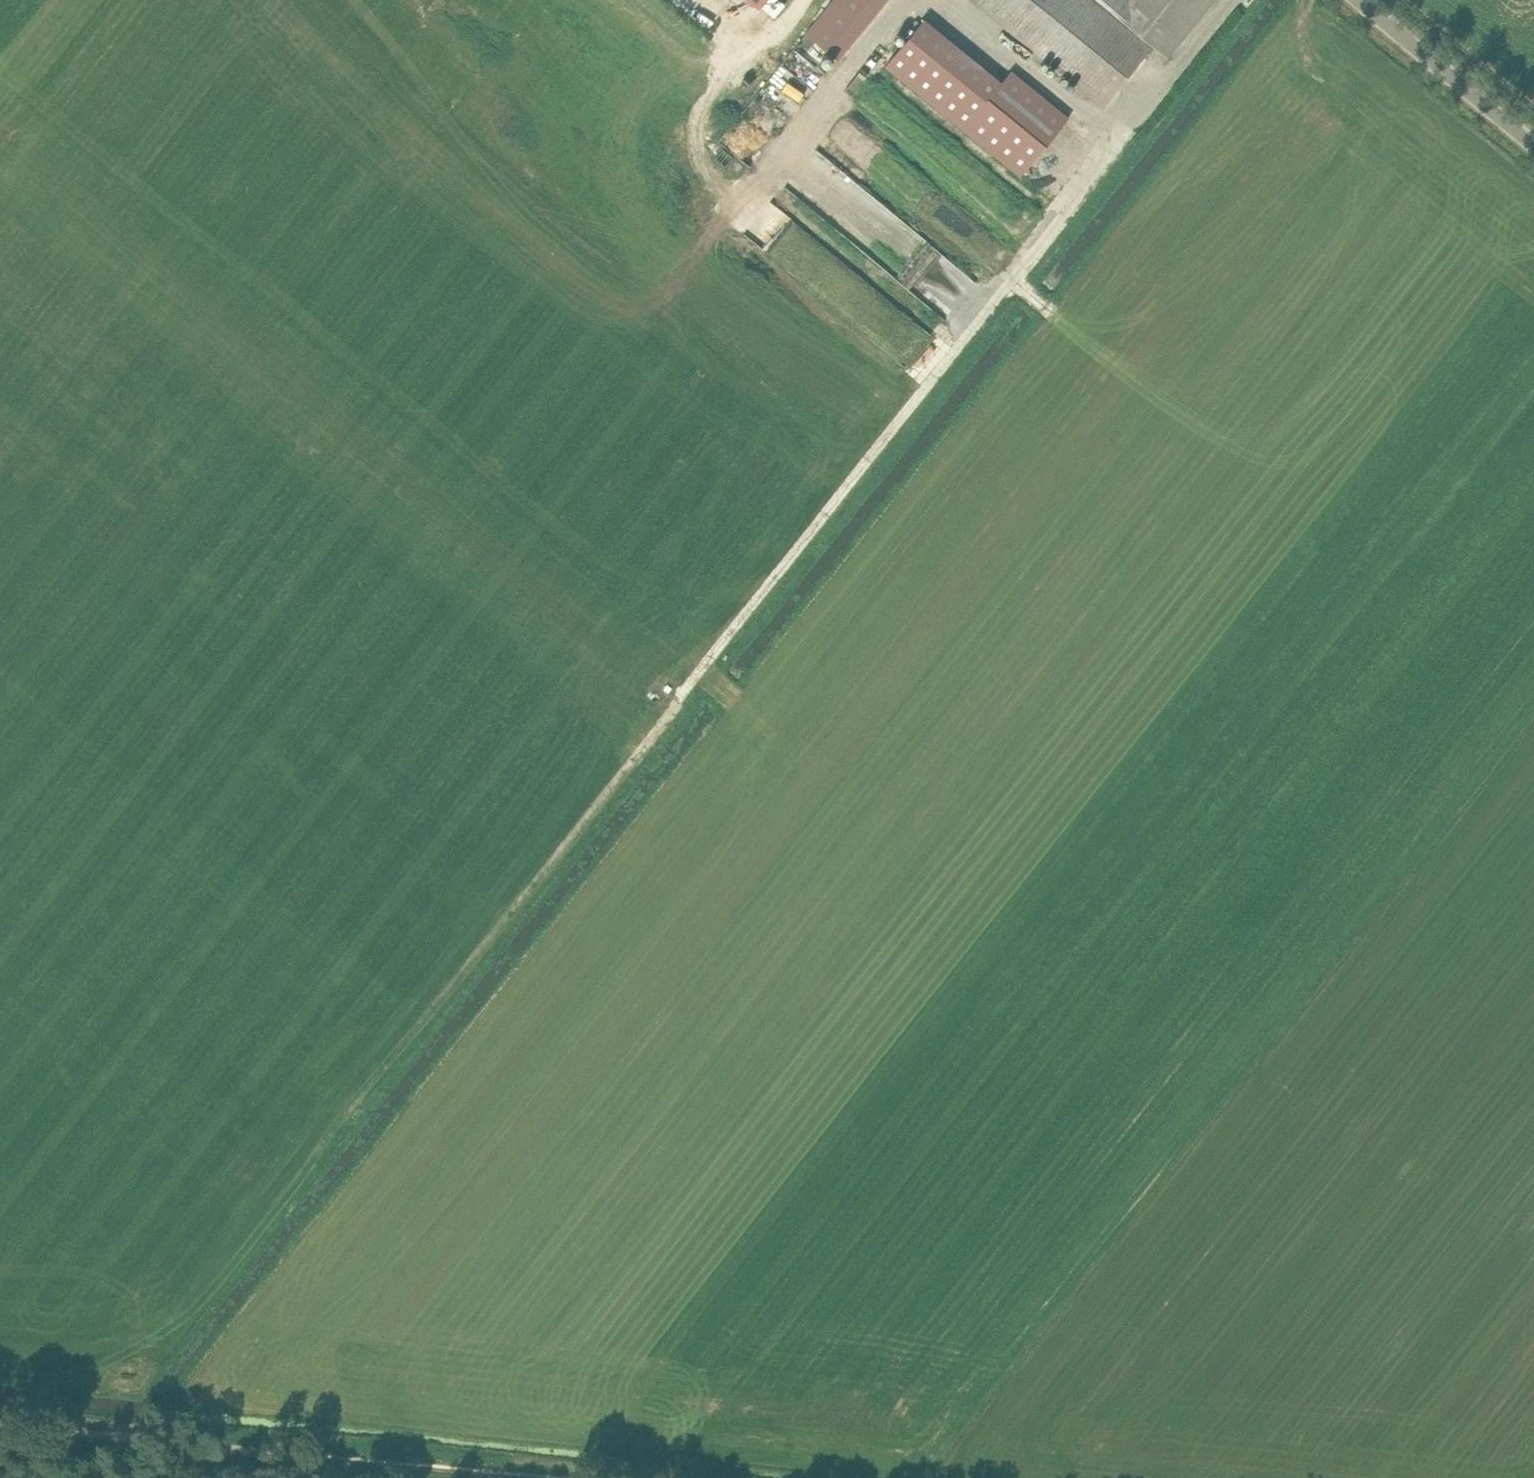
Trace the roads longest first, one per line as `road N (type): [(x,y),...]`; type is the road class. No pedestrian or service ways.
road 1 (unclassified): [(1533,146),(1358,0)]

